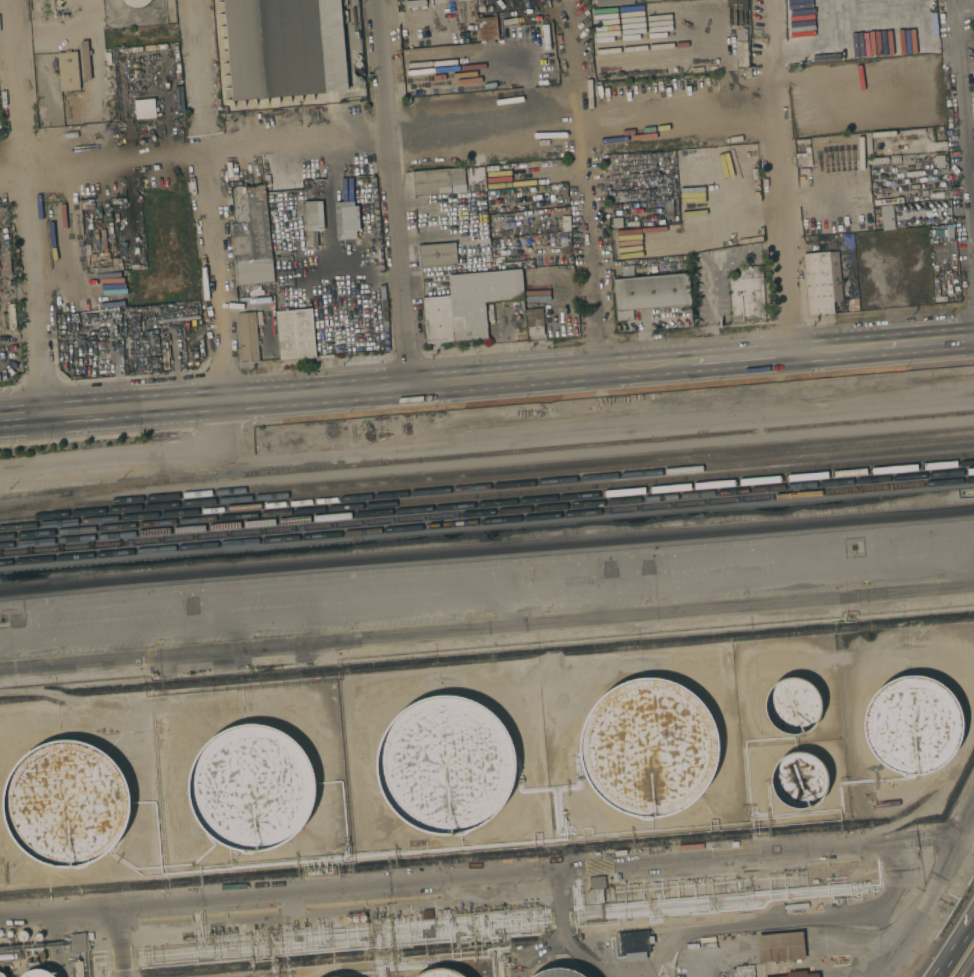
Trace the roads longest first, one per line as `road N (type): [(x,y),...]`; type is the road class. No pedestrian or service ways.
road 1 (residential): [(0,168),(778,93)]
road 2 (secondary): [(0,418),(683,360)]
road 3 (residential): [(43,414),(11,0)]
road 4 (residential): [(231,401),(196,0)]
road 5 (residential): [(412,387),(379,0)]
road 6 (residential): [(601,369),(570,0)]
road 7 (residential): [(796,351),(778,93)]
road 8 (residential): [(973,203),(956,0)]

